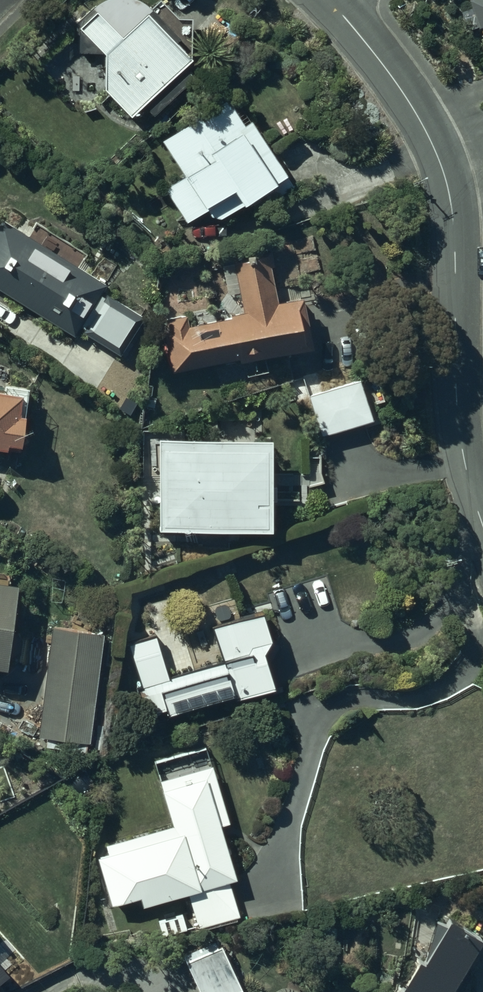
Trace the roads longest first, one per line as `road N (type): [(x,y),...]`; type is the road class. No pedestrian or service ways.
road 1 (unclassified): [(330,0),(385,65),(436,145),(453,230),(461,419),(482,532)]

